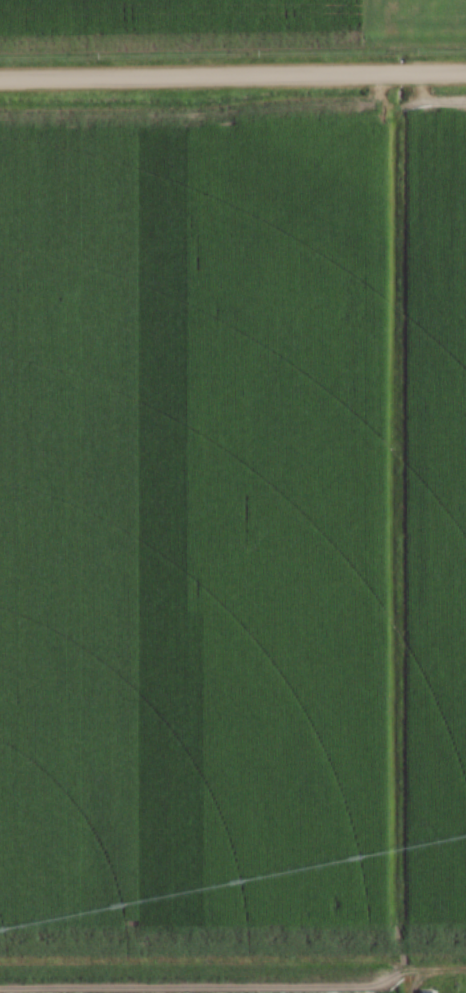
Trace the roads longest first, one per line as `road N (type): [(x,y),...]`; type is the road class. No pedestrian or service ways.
road 1 (tertiary): [(0,82),(465,77)]

